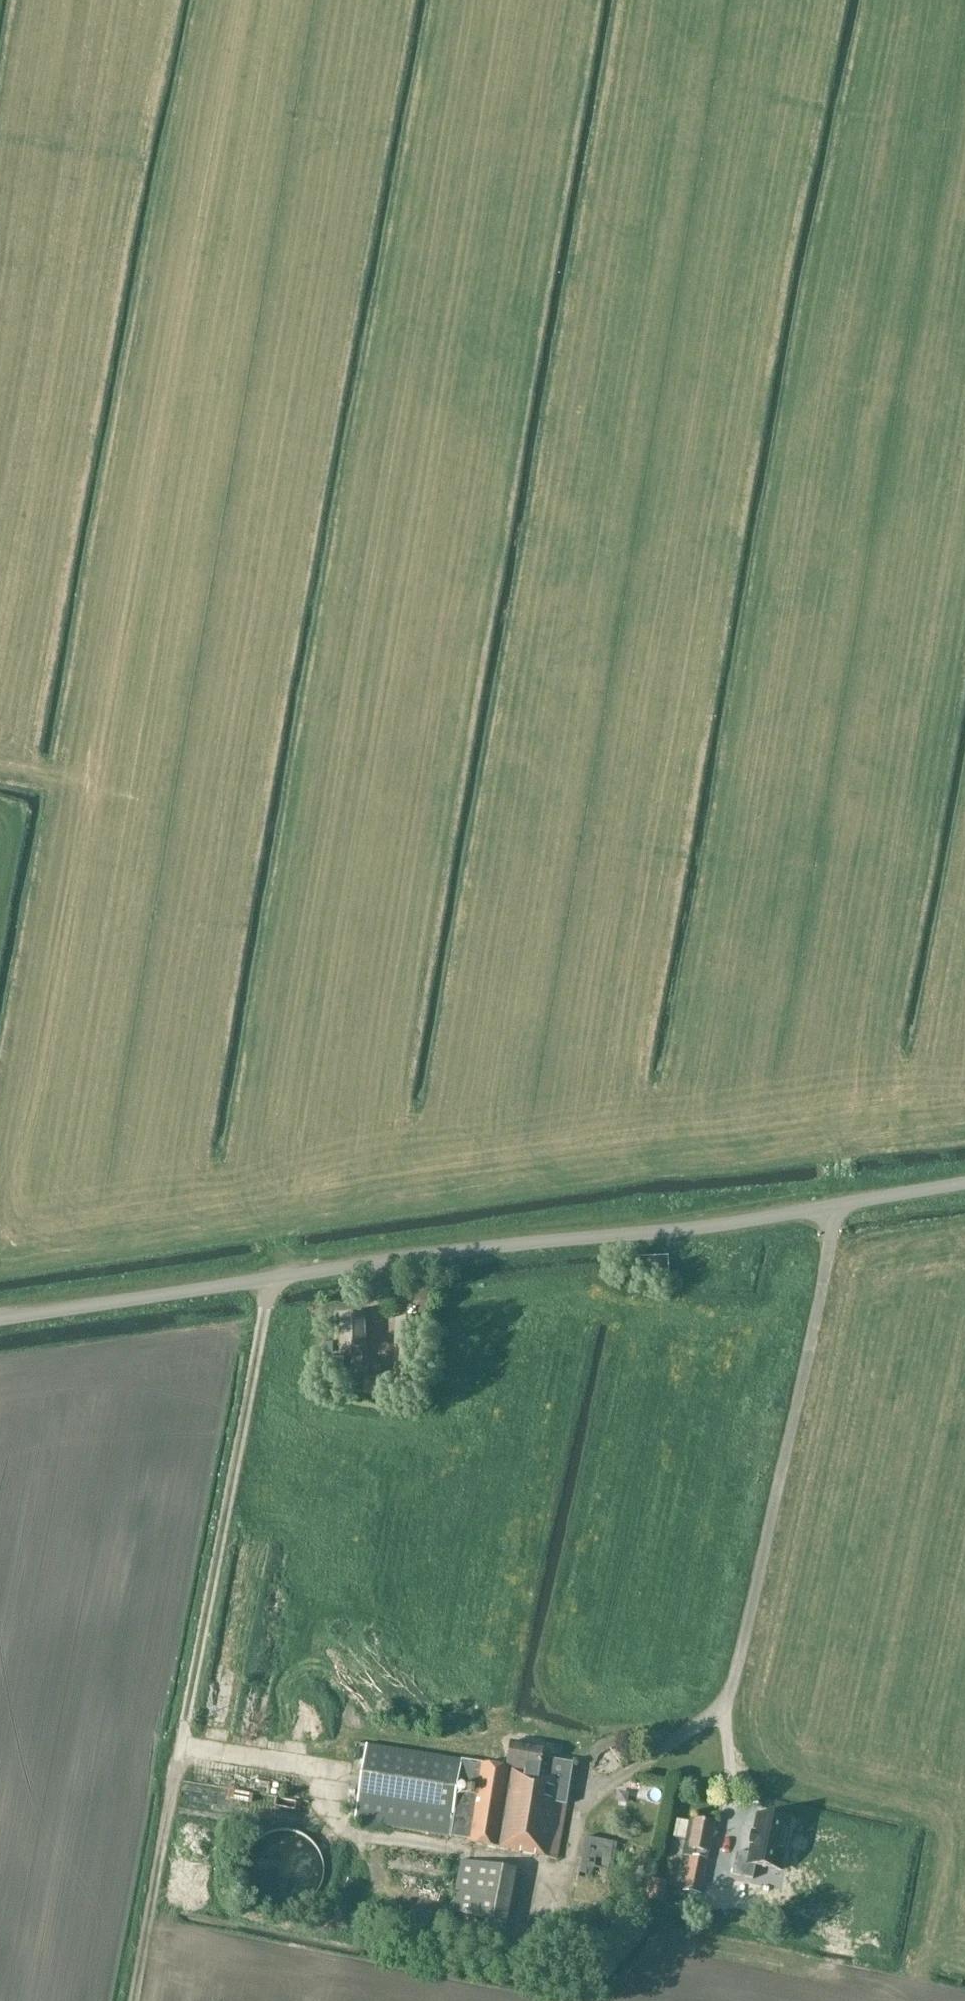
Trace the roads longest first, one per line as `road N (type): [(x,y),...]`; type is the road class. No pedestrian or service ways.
road 1 (unclassified): [(0,1324),(515,1246),(708,1227),(964,1181)]

